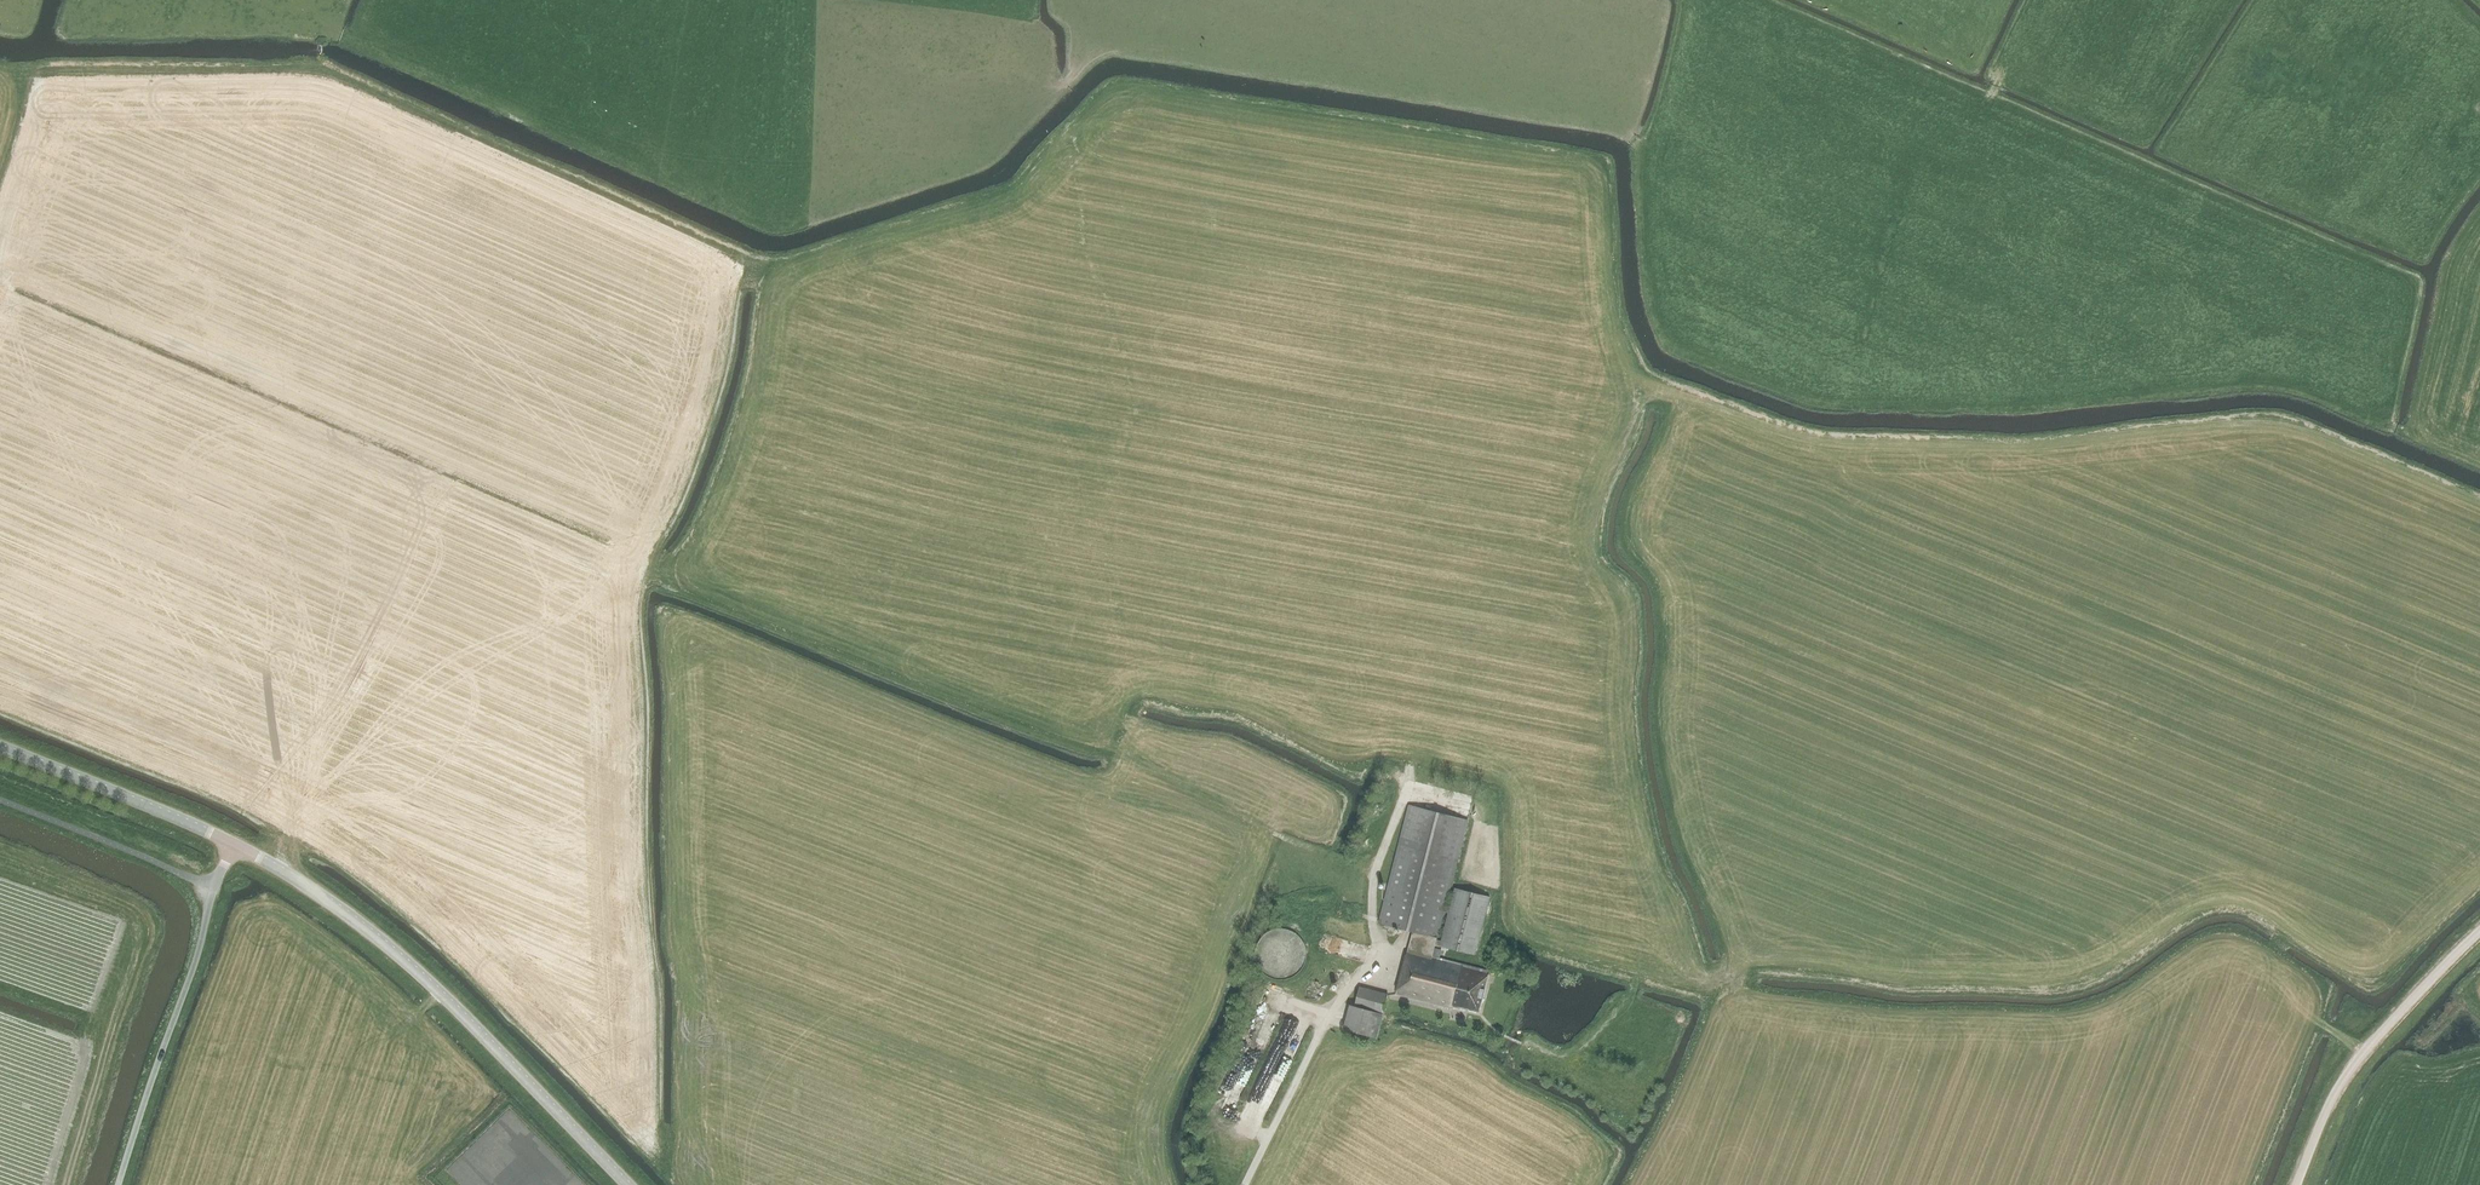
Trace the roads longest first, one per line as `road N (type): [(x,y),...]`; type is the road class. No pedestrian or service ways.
road 1 (tertiary): [(629,1184),(439,992),(347,913),(233,844),(0,746)]
road 2 (unclassified): [(2297,1184),(2341,1082),(2479,932)]
road 3 (track): [(1377,957),(1374,880),(1407,787),(1467,802)]

